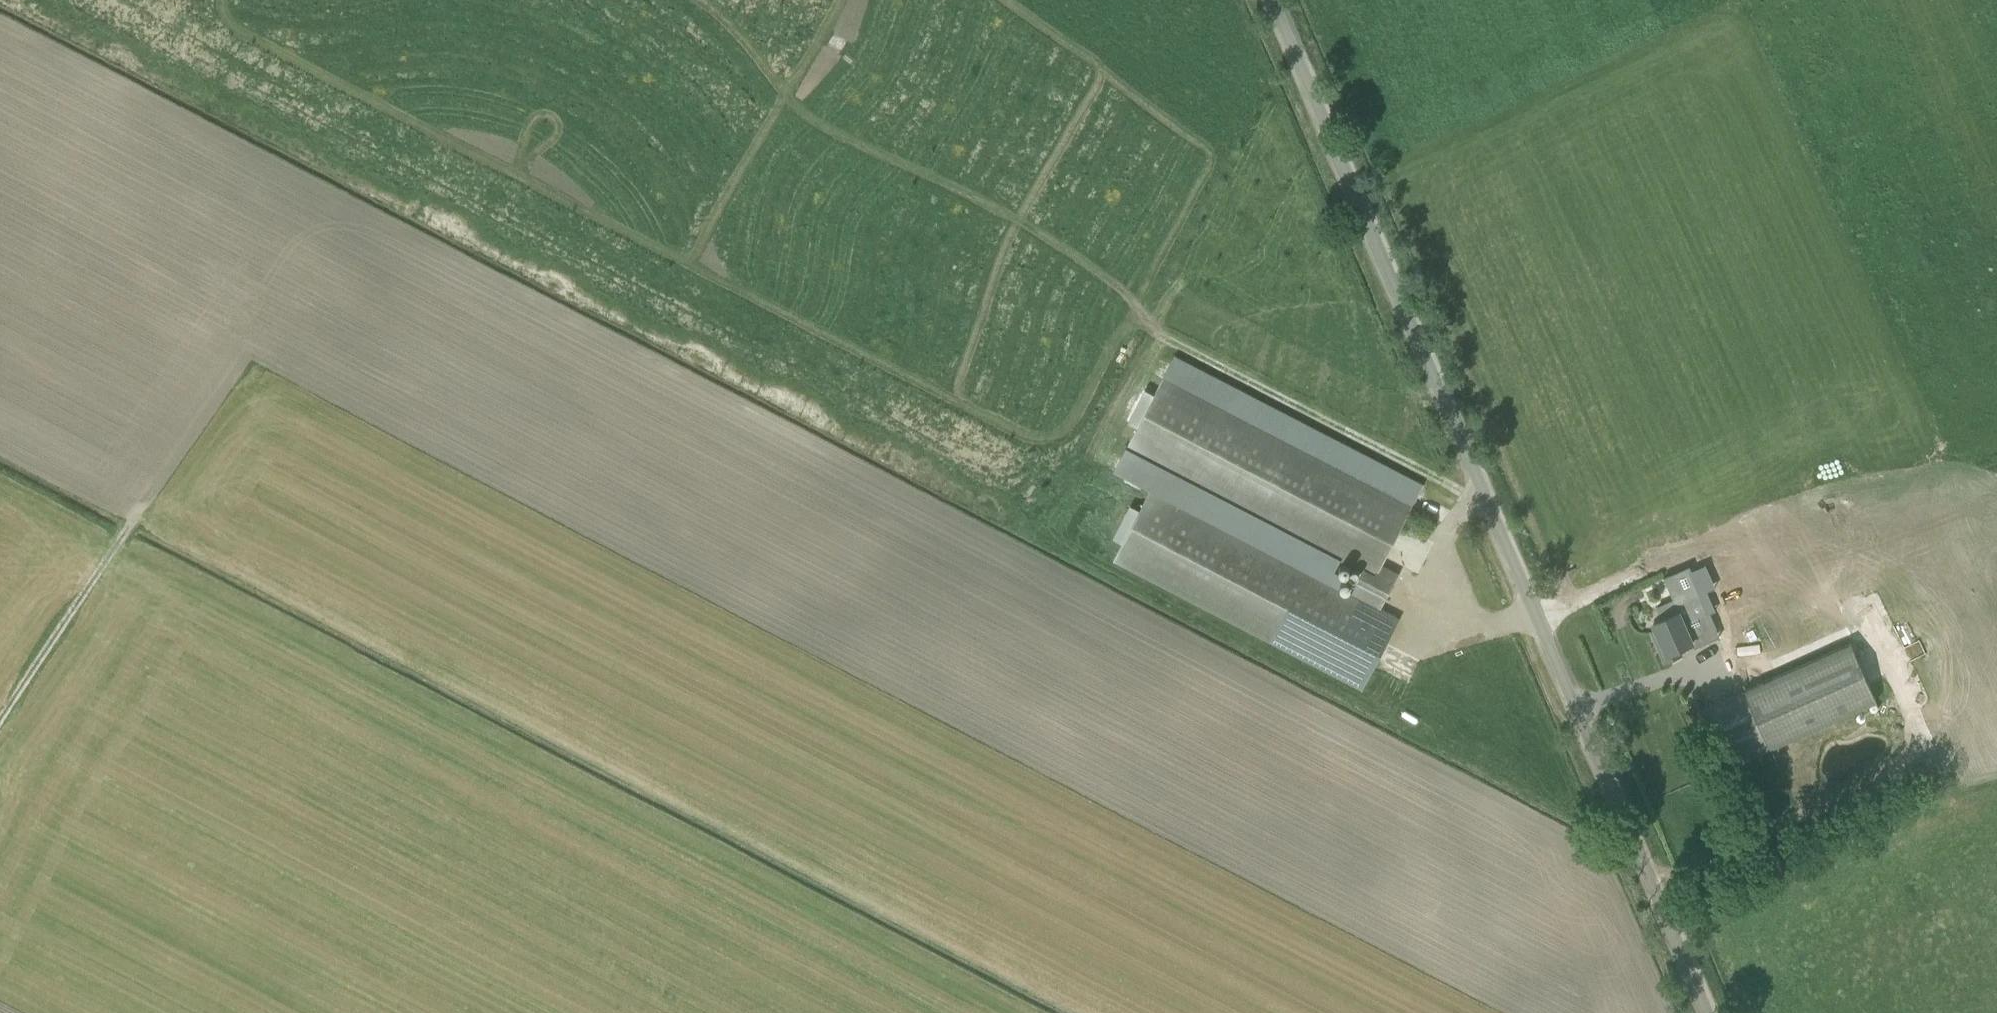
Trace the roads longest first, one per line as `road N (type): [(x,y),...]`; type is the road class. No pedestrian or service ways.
road 1 (unclassified): [(1702,1012),(1263,0)]

